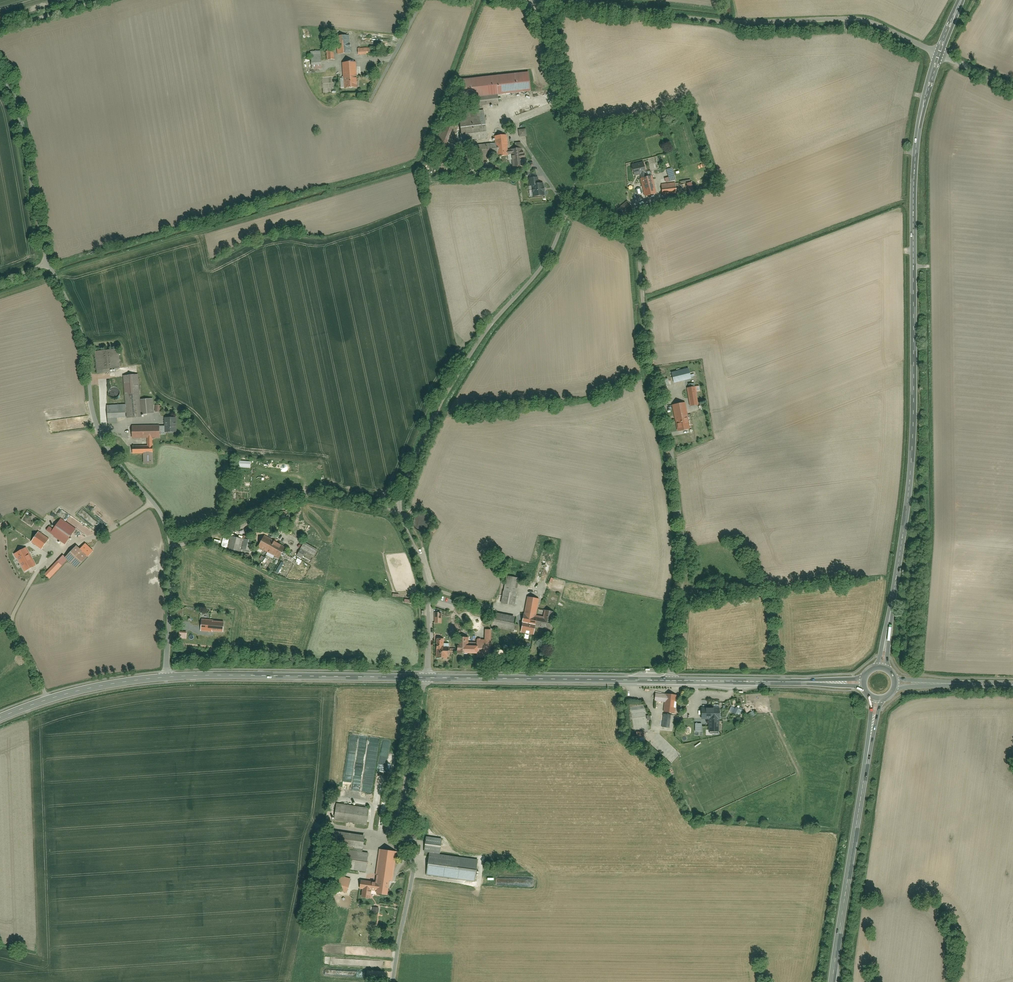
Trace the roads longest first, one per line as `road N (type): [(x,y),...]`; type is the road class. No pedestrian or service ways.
road 1 (secondary): [(939,54),(916,142),(911,471),(886,640)]
road 2 (residential): [(671,680),(683,561),(637,243),(572,207)]
road 3 (unclassified): [(939,54),(861,20),(733,22),(530,1)]
road 4 (residential): [(398,514),(434,415),(490,325),(536,274),(572,207)]
road 5 (unclassified): [(47,263),(83,339),(96,428),(162,516),(172,546)]
road 6 (residential): [(393,981),(413,864),(405,793),(428,677)]
road 7 (primary): [(166,677),(428,677)]
road 8 (primary): [(873,731),(832,981)]
road 9 (primary): [(428,677),(671,680)]
road 10 (residential): [(398,514),(294,494),(172,546)]
road 11 (residential): [(572,207),(582,144),(530,1)]
road 12 (residential): [(0,77),(13,104),(47,263)]
road 13 (primary): [(0,718),(67,693),(166,677)]
road 14 (residential): [(428,677),(428,591),(398,514)]
road 15 (primary): [(671,680),(826,682)]
road 16 (residential): [(172,546),(166,677)]

